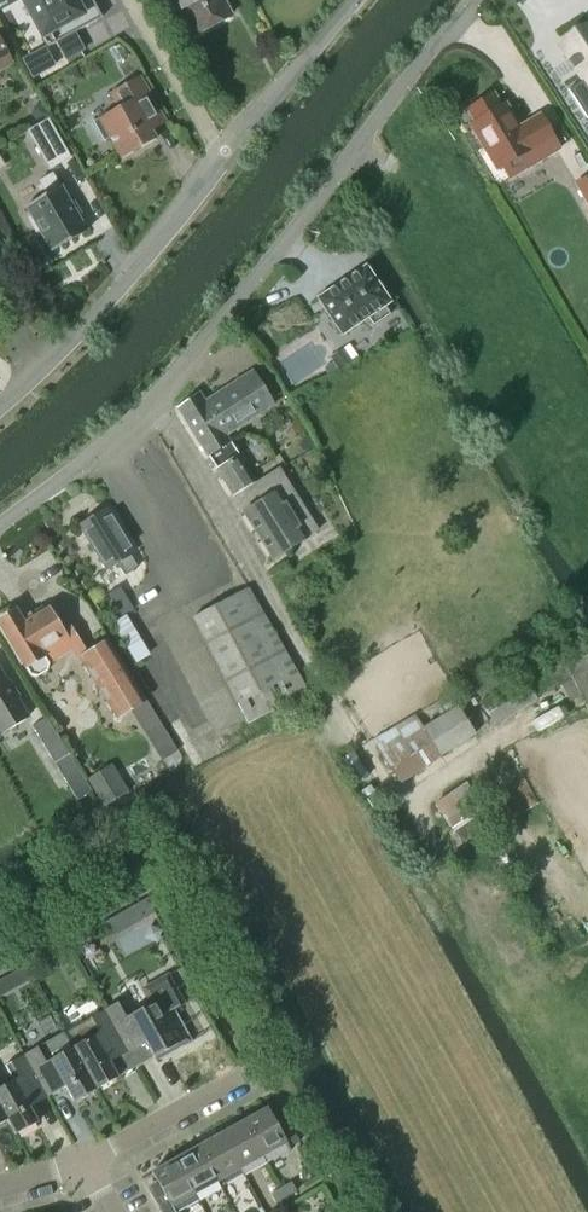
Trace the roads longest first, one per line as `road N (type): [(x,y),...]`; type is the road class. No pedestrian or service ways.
road 1 (residential): [(0,528),(148,409),(473,0)]
road 2 (residential): [(0,407),(101,308),(222,155)]
road 3 (track): [(502,339),(409,176),(358,144)]
road 4 (residential): [(222,155),(129,0)]
road 5 (residential): [(85,1164),(237,1082)]
road 6 (residential): [(222,155),(302,63)]

